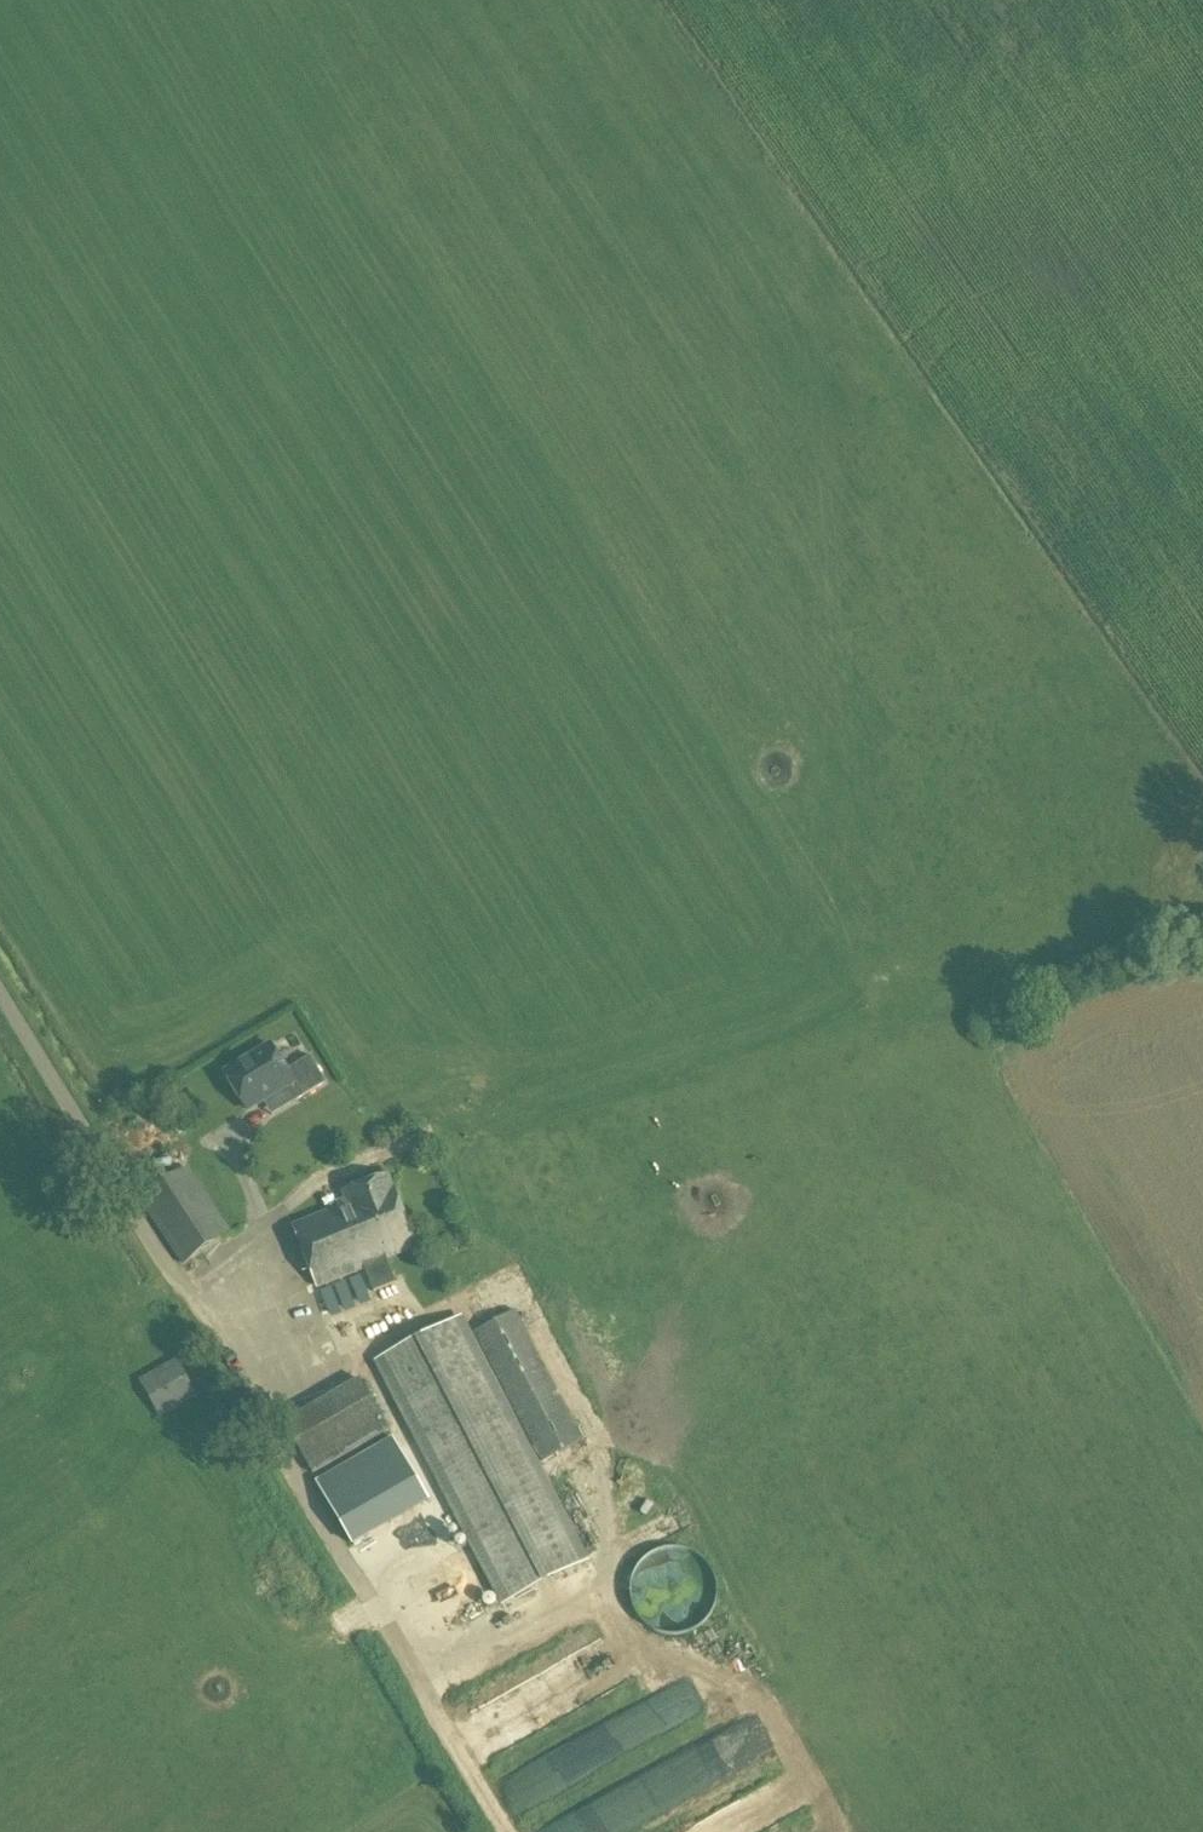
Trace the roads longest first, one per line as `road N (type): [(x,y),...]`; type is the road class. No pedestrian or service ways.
road 1 (track): [(65,1110),(513,1831)]
road 2 (unclassified): [(65,1110),(0,1003)]

